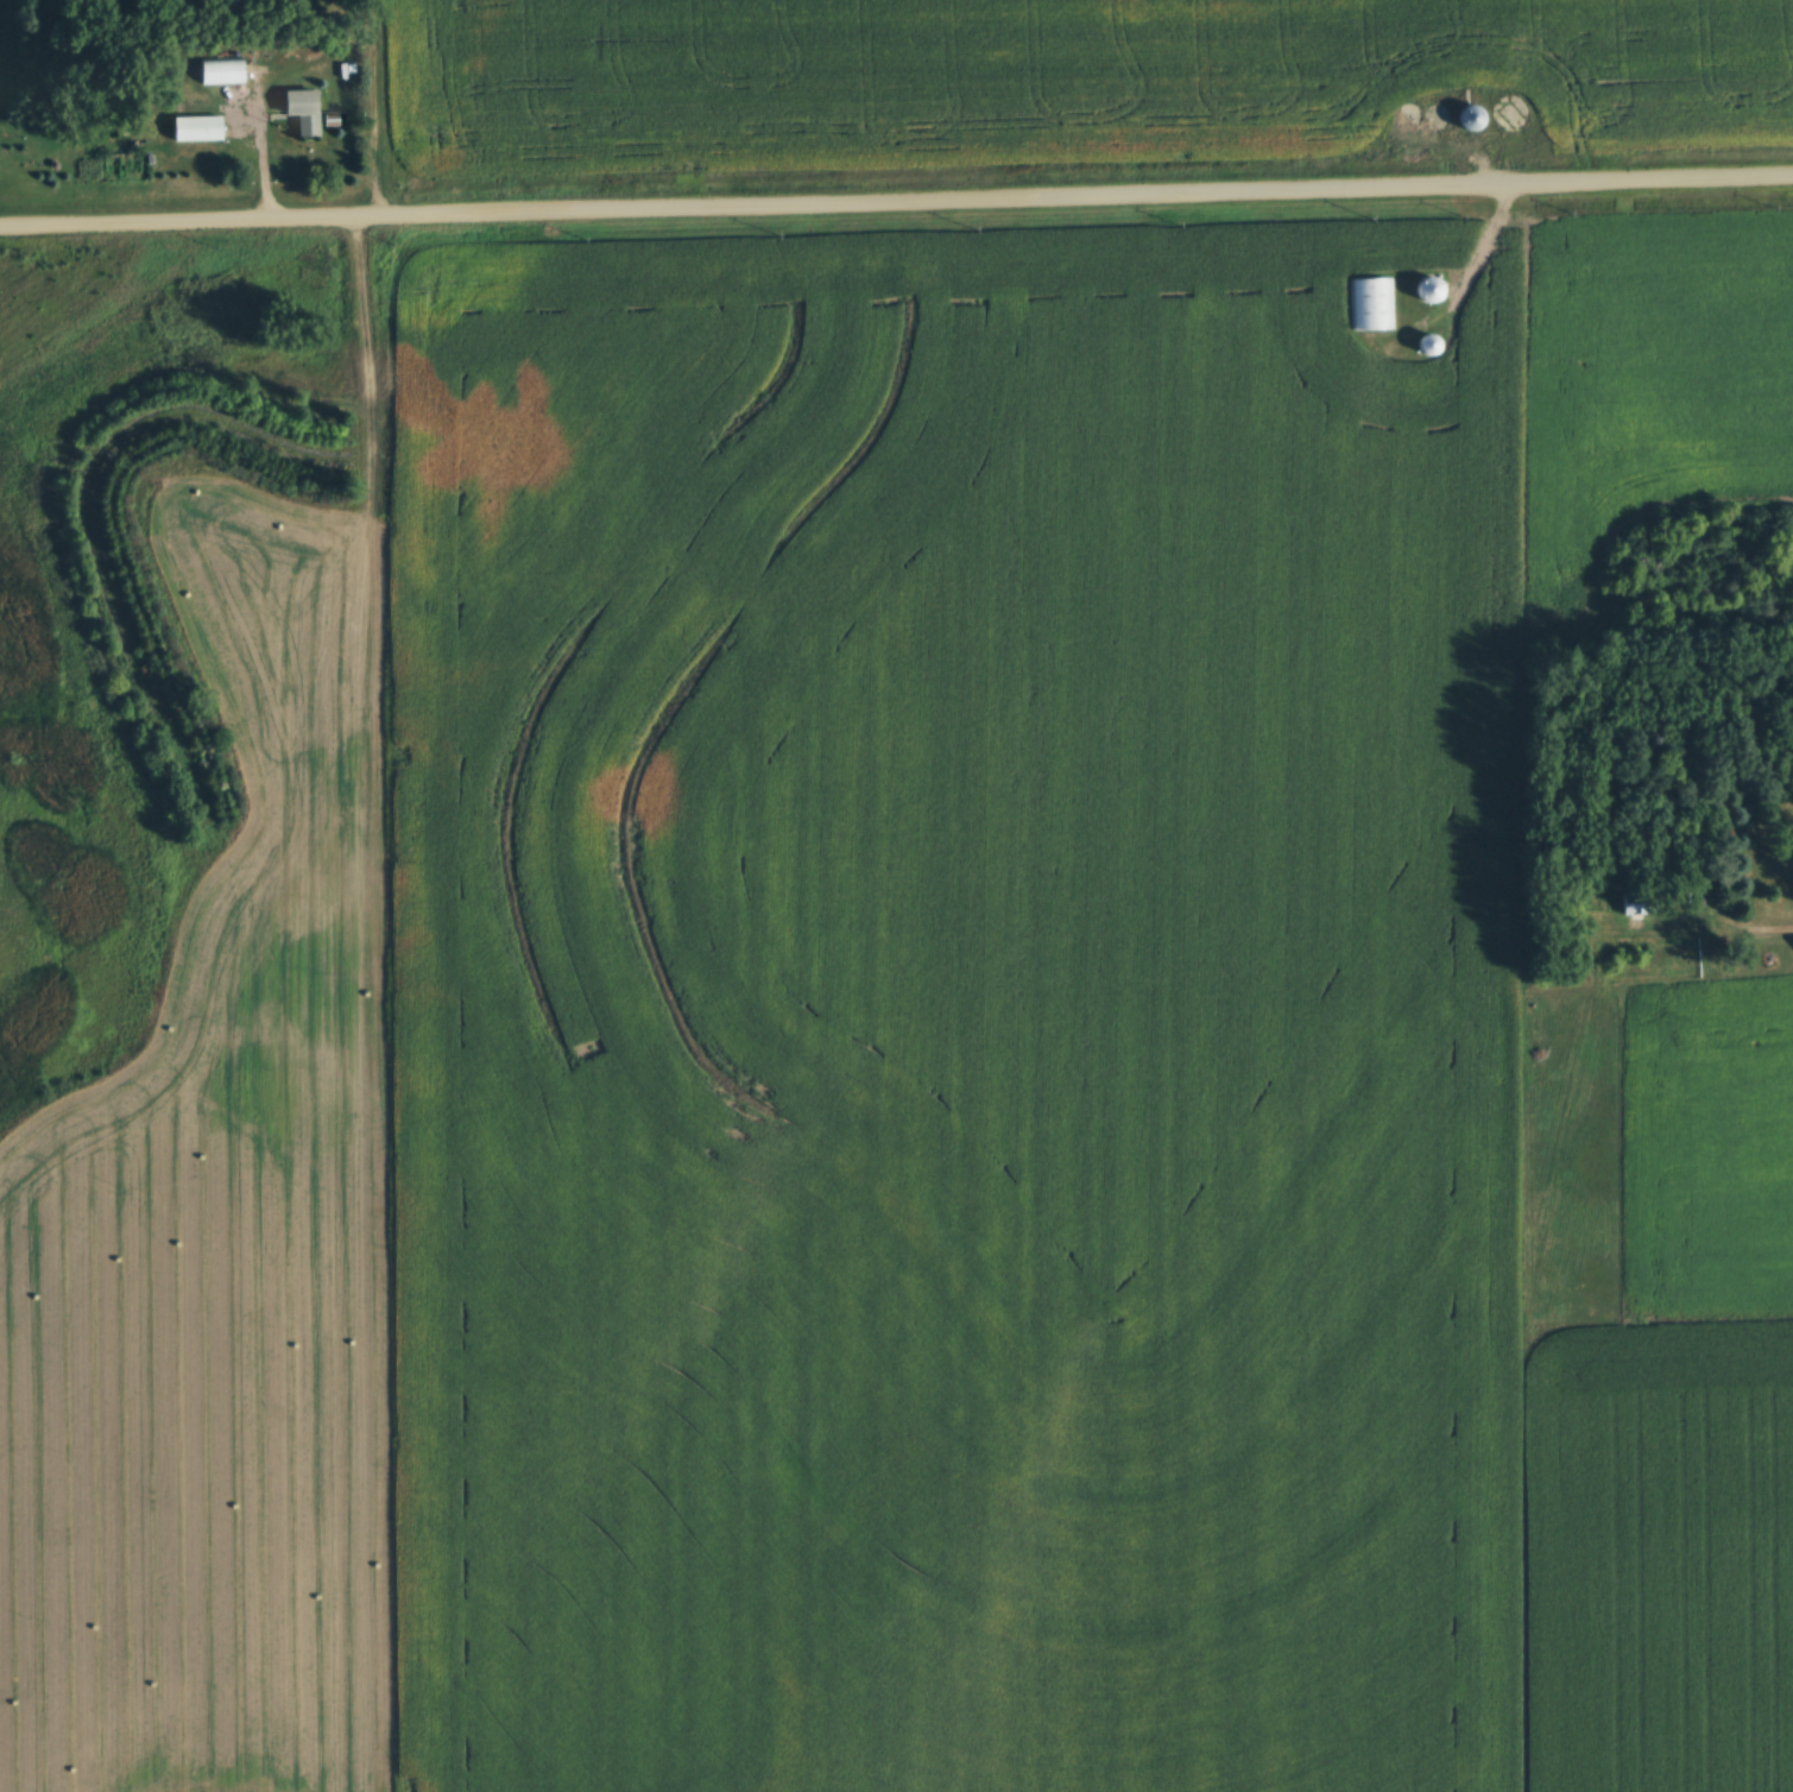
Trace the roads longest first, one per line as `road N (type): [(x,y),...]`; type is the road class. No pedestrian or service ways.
road 1 (residential): [(0,222),(1792,180)]

